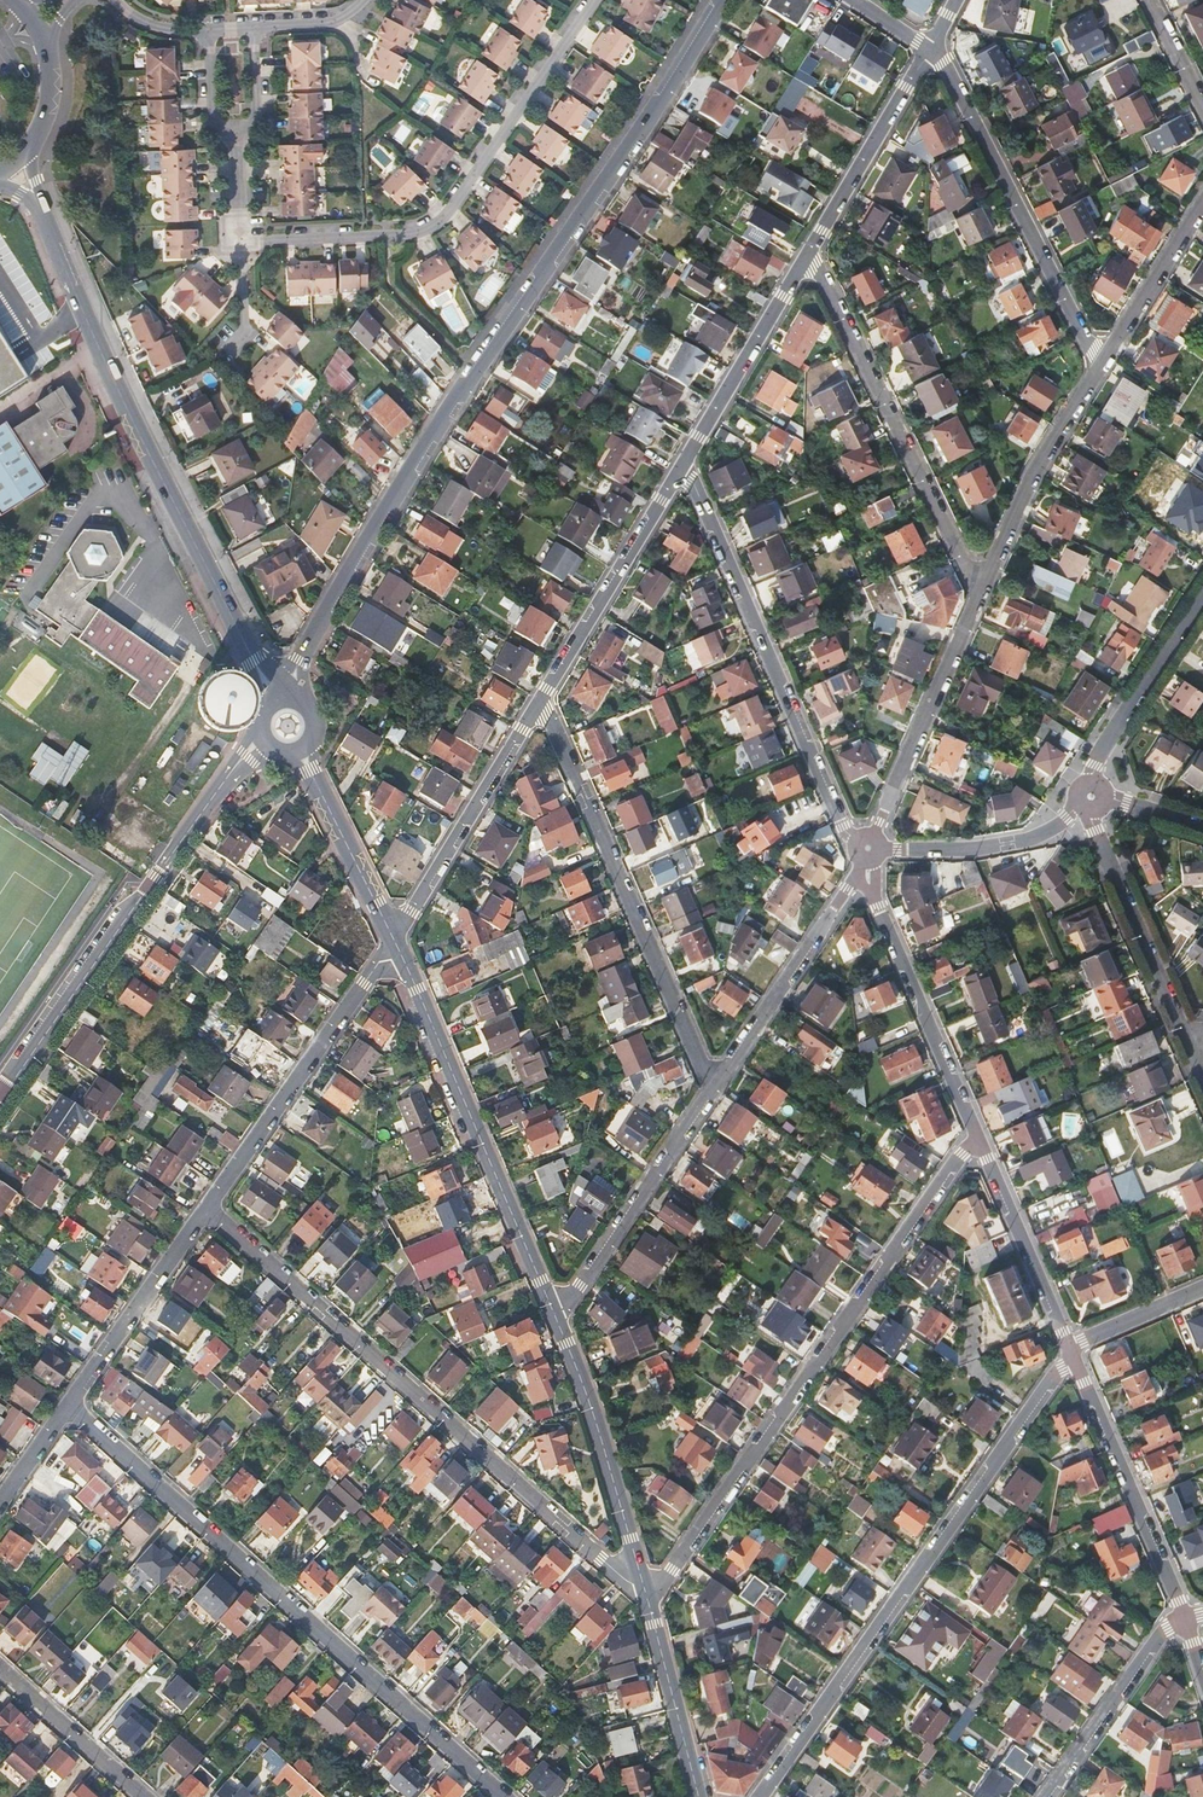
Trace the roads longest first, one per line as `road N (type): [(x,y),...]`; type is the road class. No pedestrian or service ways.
road 1 (tertiary): [(300,658),(451,405),(645,128),(721,0)]
road 2 (residential): [(69,1404),(505,1796)]
road 3 (unclassified): [(207,1207),(613,1570),(644,1587)]
road 4 (residential): [(644,1587),(669,1573),(954,1162),(981,1144)]
road 5 (unclassified): [(760,1796),(1071,1349)]
road 6 (secondary): [(254,661),(128,410),(45,216)]
road 7 (residential): [(236,240),(399,231),(442,213),(589,0)]
road 8 (residential): [(535,708),(553,724),(701,1062),(719,1080)]
road 9 (residential): [(859,841),(845,827),(697,489),(679,473)]
road 10 (tertiary): [(0,1100),(238,764)]
road 11 (secondary): [(551,1307),(402,957)]
road 12 (residential): [(985,584),(963,562),(807,256)]
road 13 (residential): [(1106,358),(1084,338),(931,49)]
road 14 (unclassified): [(207,1207),(379,963),(402,957)]
road 15 (residential): [(981,1144),(880,909),(869,861)]
road 16 (secondary): [(644,1587),(593,1411),(551,1307)]
road 17 (residential): [(1185,1616),(1071,1349)]
road 18 (residential): [(719,1080),(574,1295),(551,1307)]
road 19 (residential): [(873,837),(985,584)]
road 20 (residential): [(535,708),(679,473)]
road 21 (residential): [(389,931),(417,903),(535,708)]
road 22 (residential): [(1193,1054),(1097,832),(1095,810)]
road 23 (residential): [(864,860),(719,1080)]
road 24 (residential): [(985,584),(1033,474),(1106,358)]
road 25 (residential): [(807,256),(679,473)]
road 26 (residential): [(931,49),(807,256)]
road 27 (unclassified): [(69,1404),(207,1207)]
road 28 (unclassified): [(1046,1796),(1163,1630),(1185,1616)]
road 29 (residential): [(1071,1349),(981,1144)]
road 30 (residential): [(1089,783),(1093,764),(1202,597)]
road 31 (secondary): [(699,1796),(644,1587)]
road 32 (residential): [(881,848),(971,850),(1025,841),(1083,807)]
road 33 (unclassified): [(144,1796),(0,1668)]
road 34 (residential): [(1106,358),(1202,203)]
road 35 (secondary): [(389,931),(317,784)]
road 36 (residential): [(1071,1349),(1202,1288)]
road 37 (residential): [(232,137),(249,129),(256,108),(252,27)]
road 38 (unclassified): [(0,1503),(69,1404)]

